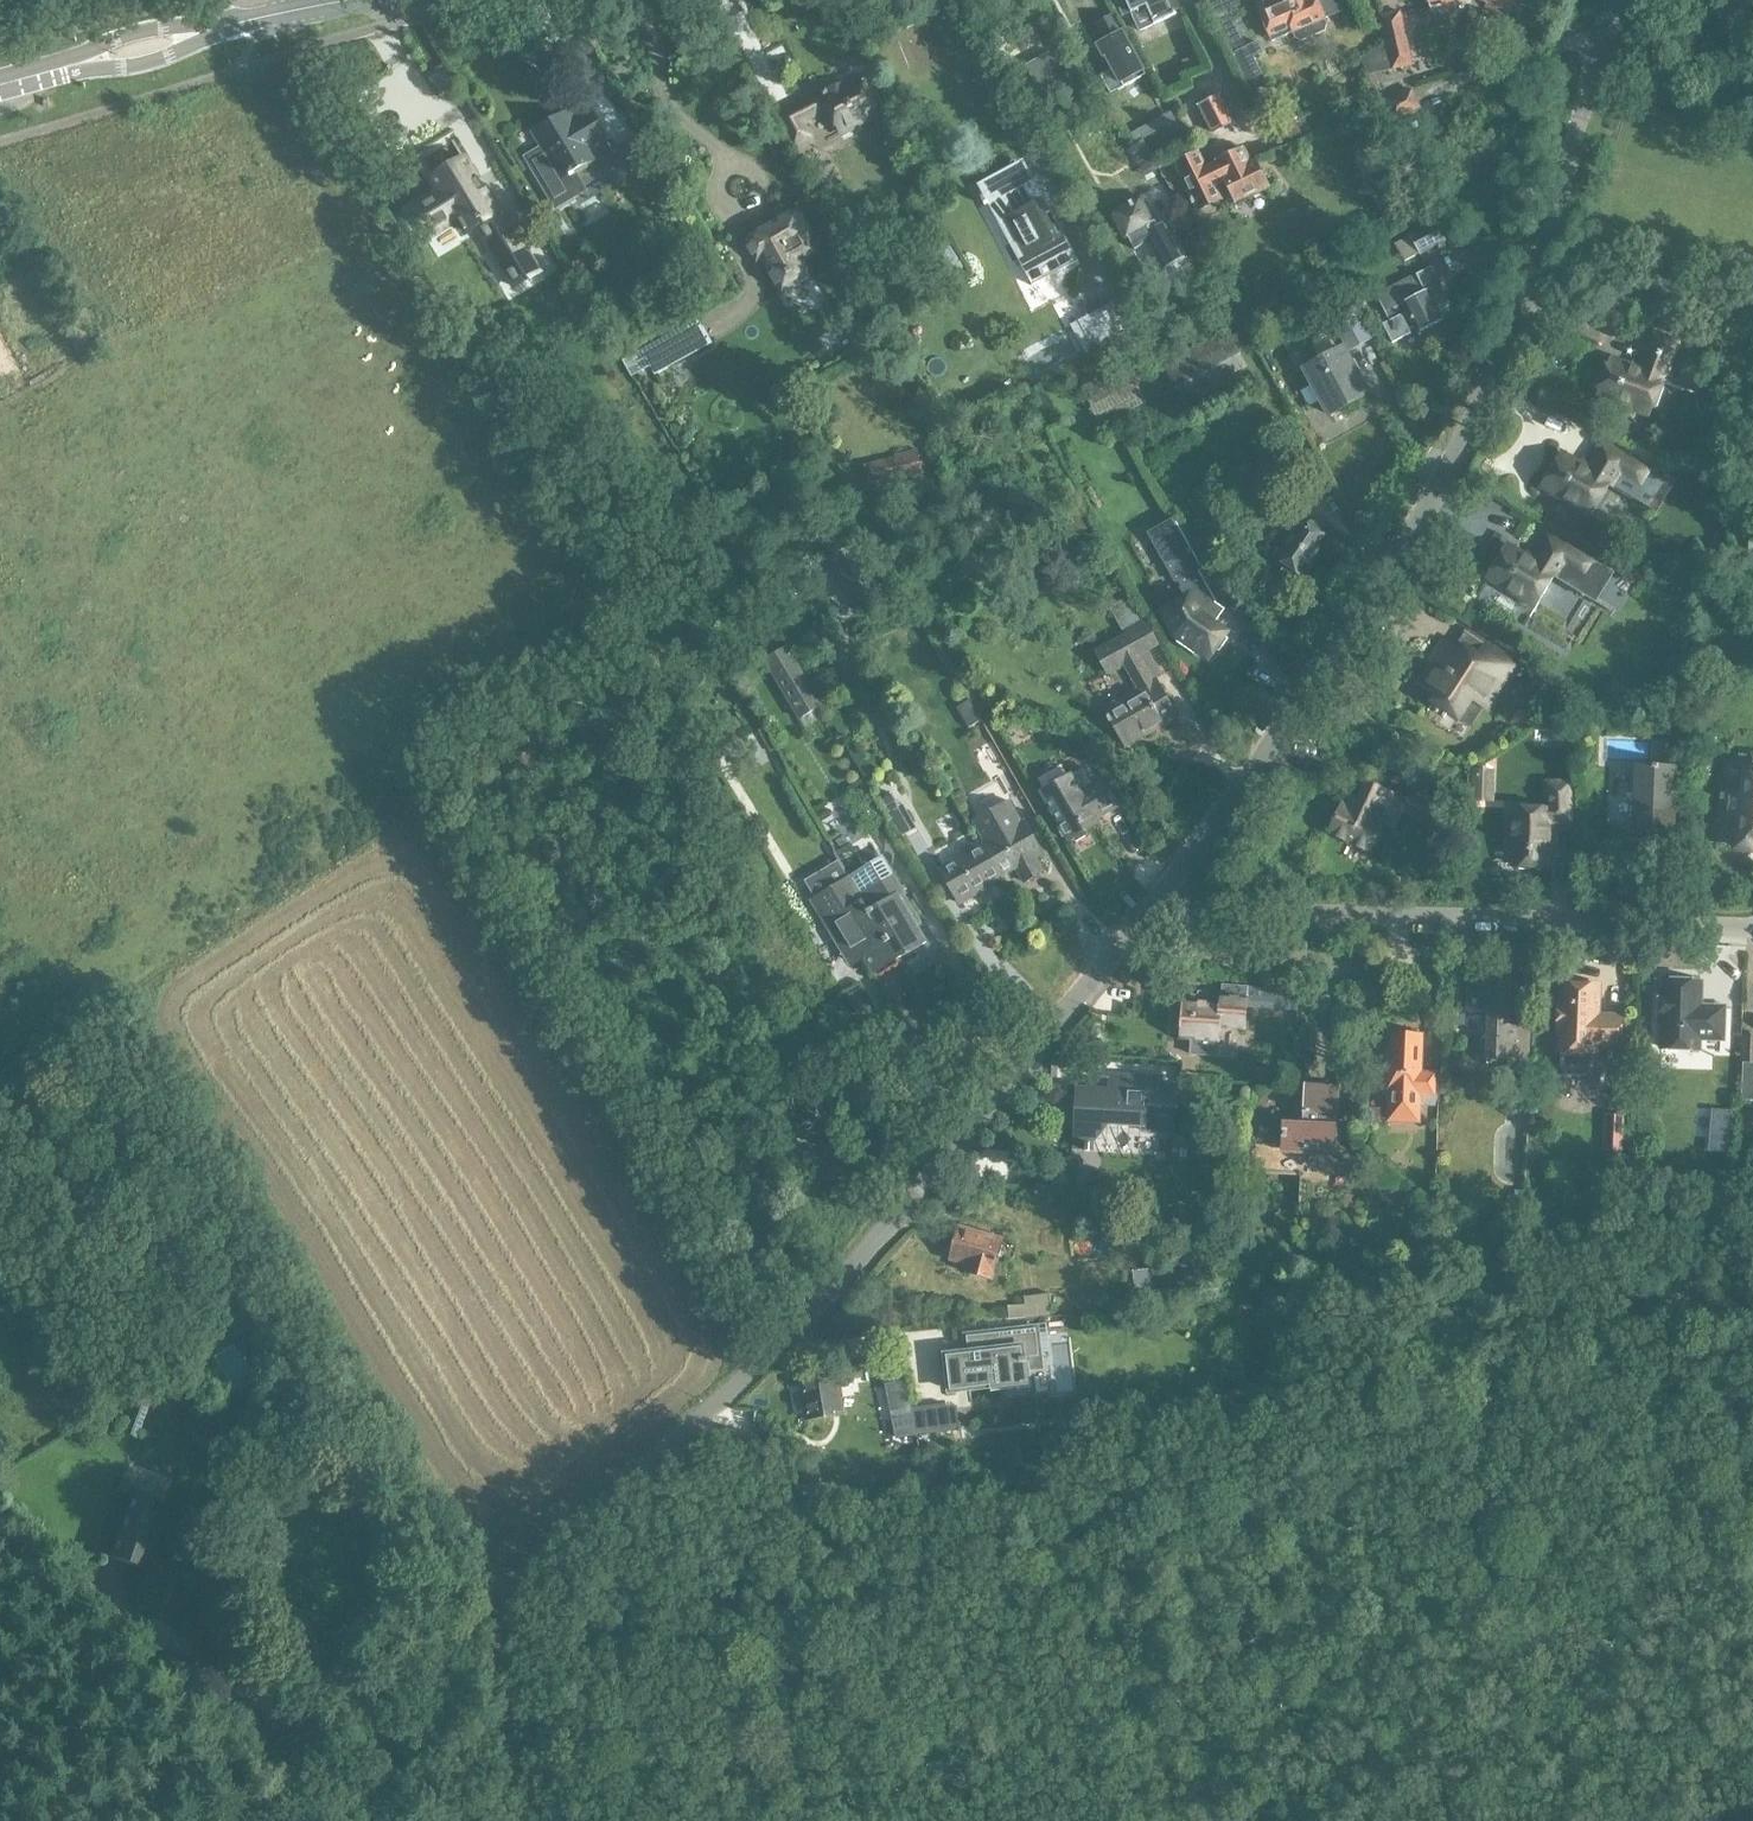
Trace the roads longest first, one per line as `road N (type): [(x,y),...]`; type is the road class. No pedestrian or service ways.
road 1 (residential): [(1157,900),(1392,570),(1469,435),(1549,244),(1613,0)]
road 2 (residential): [(673,1443),(744,1380),(968,1139),(1157,900)]
road 3 (residential): [(1752,922),(1157,900)]
road 4 (unclassified): [(248,1820),(673,1443)]
road 5 (track): [(1752,302),(1549,244)]
road 6 (secondary): [(200,31),(148,28),(73,65)]
road 7 (secondary): [(73,65),(147,62),(200,31)]

